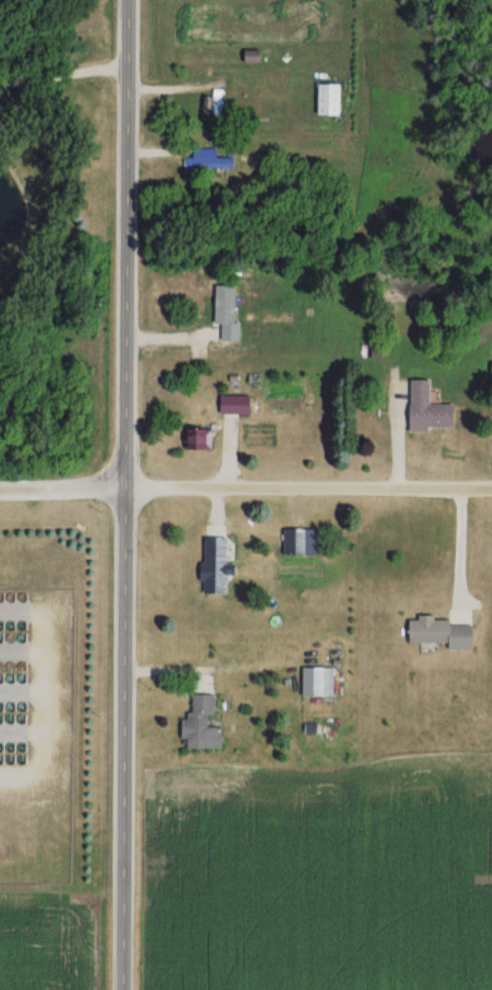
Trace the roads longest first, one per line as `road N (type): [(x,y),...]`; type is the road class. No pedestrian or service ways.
road 1 (tertiary): [(121,989),(129,0)]
road 2 (residential): [(491,486),(0,487)]

